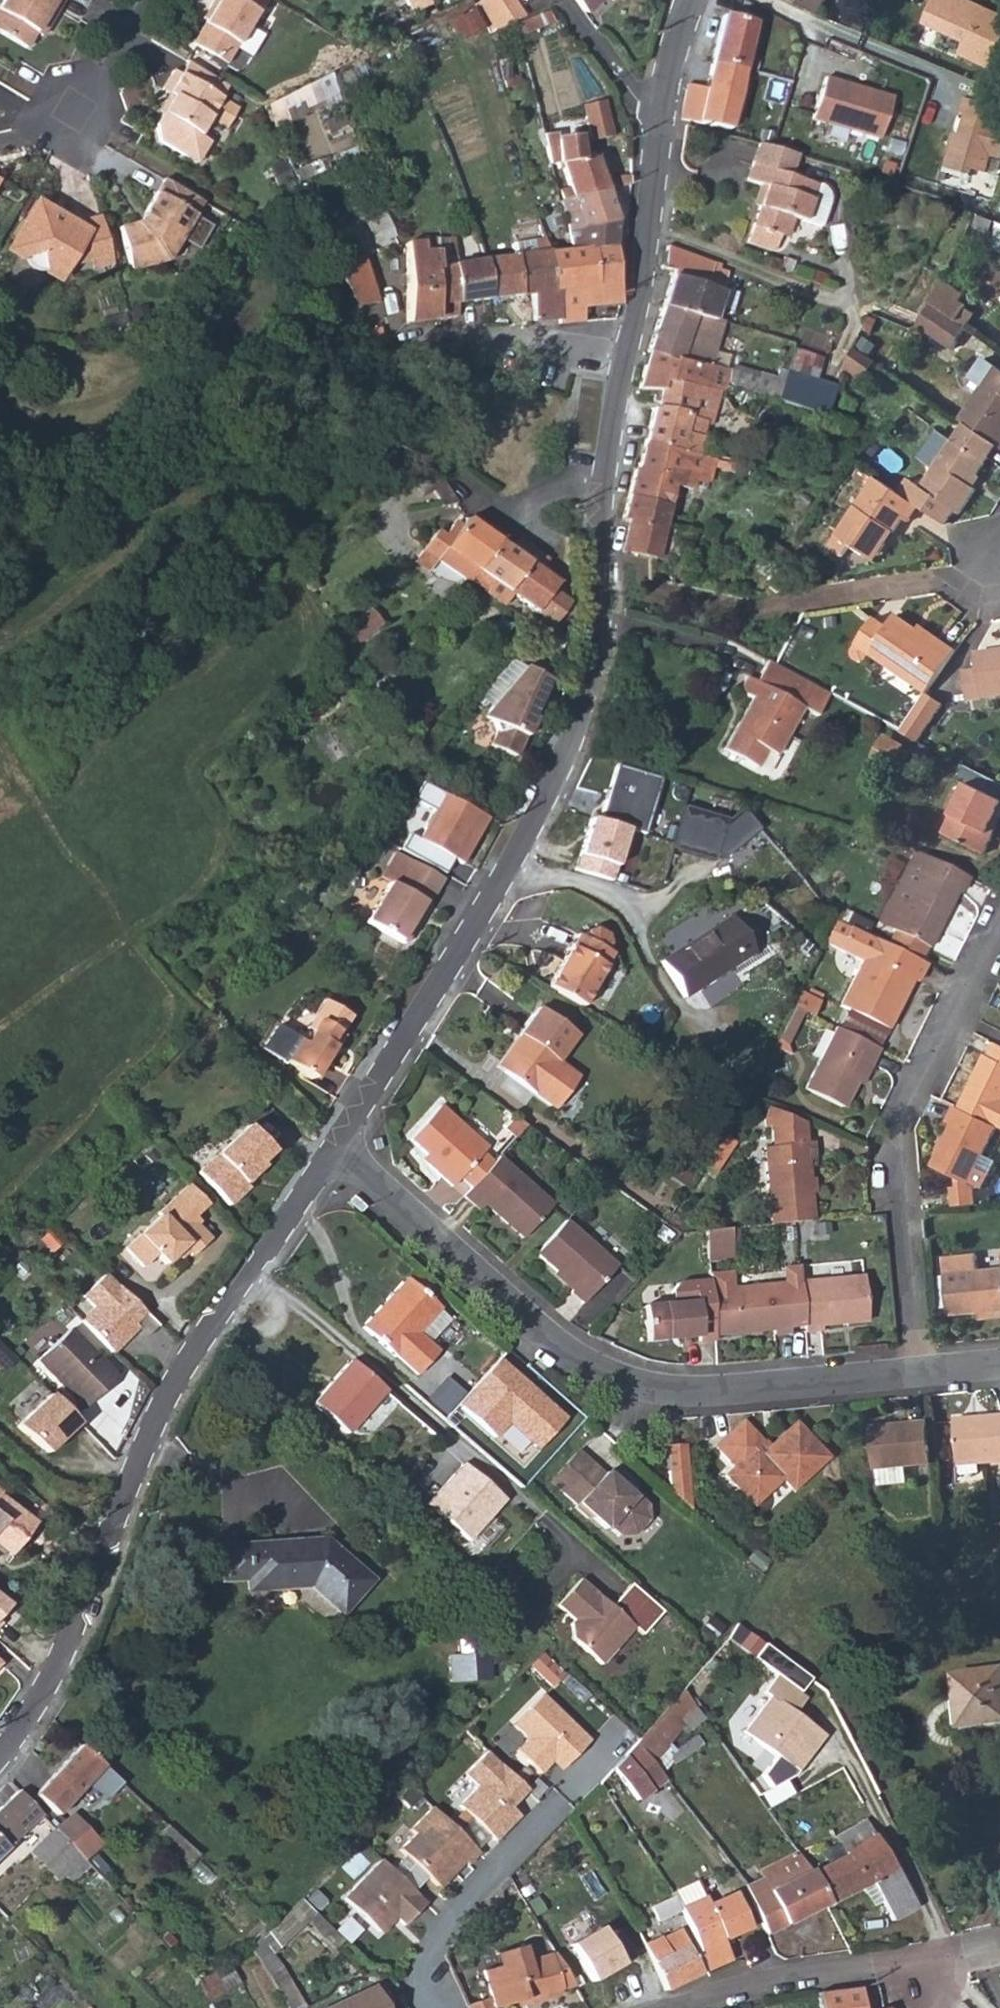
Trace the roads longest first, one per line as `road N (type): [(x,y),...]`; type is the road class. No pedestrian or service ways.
road 1 (residential): [(628,347),(601,496),(601,649),(570,744),(333,1146)]
road 2 (residential): [(333,1146),(186,1365),(80,1640),(30,1743),(0,1771)]
road 3 (residential): [(333,1146),(576,1359),(658,1389),(728,1394),(922,1368)]
road 4 (residential): [(999,924),(894,1130),(922,1368)]
road 5 (residential): [(618,1735),(425,1962),(429,2007)]
road 6 (track): [(250,221),(0,76)]
road 7 (track): [(999,567),(751,612)]
road 8 (residential): [(662,113),(628,347)]
road 9 (residential): [(692,2007),(801,1976),(907,1966)]
road 10 (unclassified): [(628,347),(562,338),(419,341)]
road 11 (residential): [(563,0),(642,103),(662,113)]
road 12 (residential): [(74,121),(135,0)]

